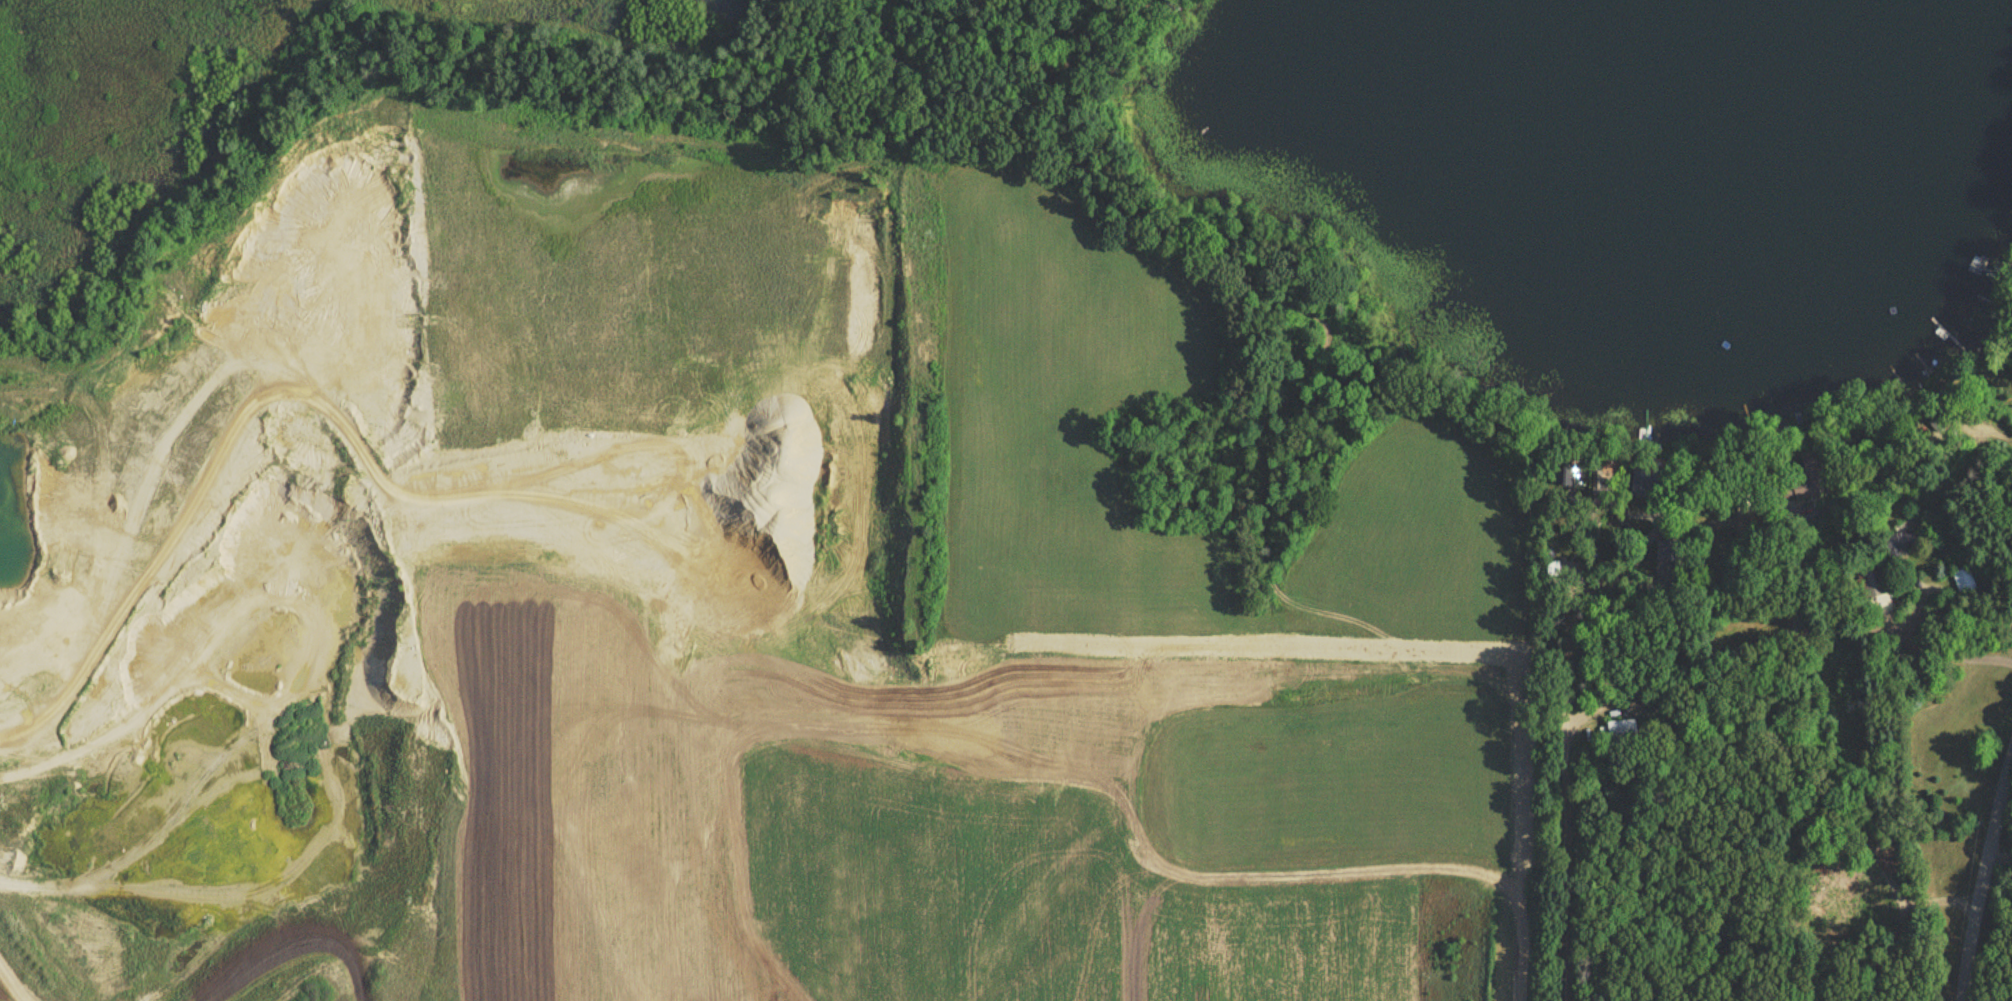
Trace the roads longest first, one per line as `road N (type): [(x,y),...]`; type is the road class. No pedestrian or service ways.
road 1 (residential): [(1563,1000),(1565,720),(1790,626)]
road 2 (residential): [(1954,1000),(1971,890),(2011,728)]
road 3 (residential): [(2011,618),(1945,610),(1901,628),(1857,633),(1790,626)]

